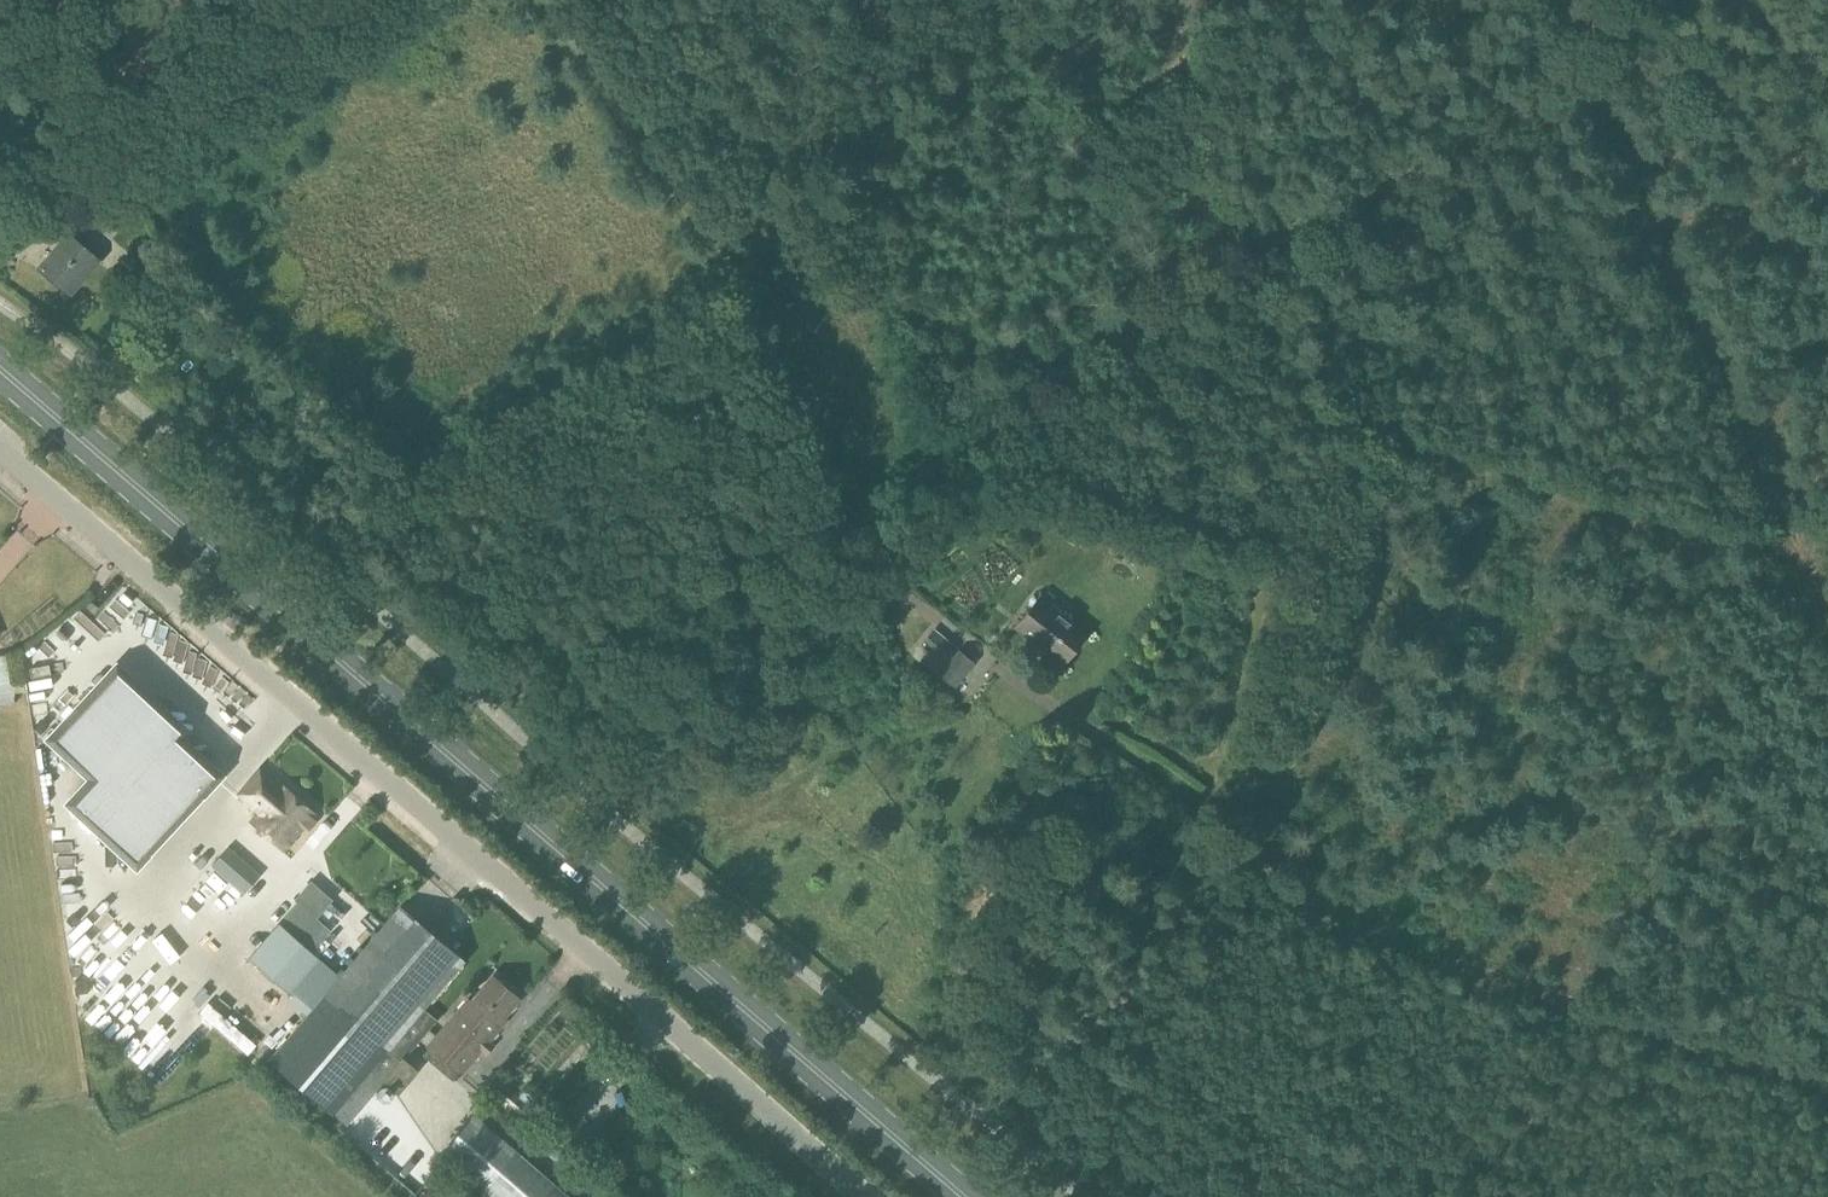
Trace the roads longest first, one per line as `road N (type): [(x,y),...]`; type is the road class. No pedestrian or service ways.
road 1 (track): [(553,0),(756,314),(862,550),(900,589),(1332,928),(1827,1087)]
road 2 (primary): [(957,1196),(0,368)]
road 3 (unclassified): [(867,1196),(0,443)]
road 4 (track): [(1579,0),(1639,196),(1779,506)]
road 5 (track): [(0,231),(351,0)]

